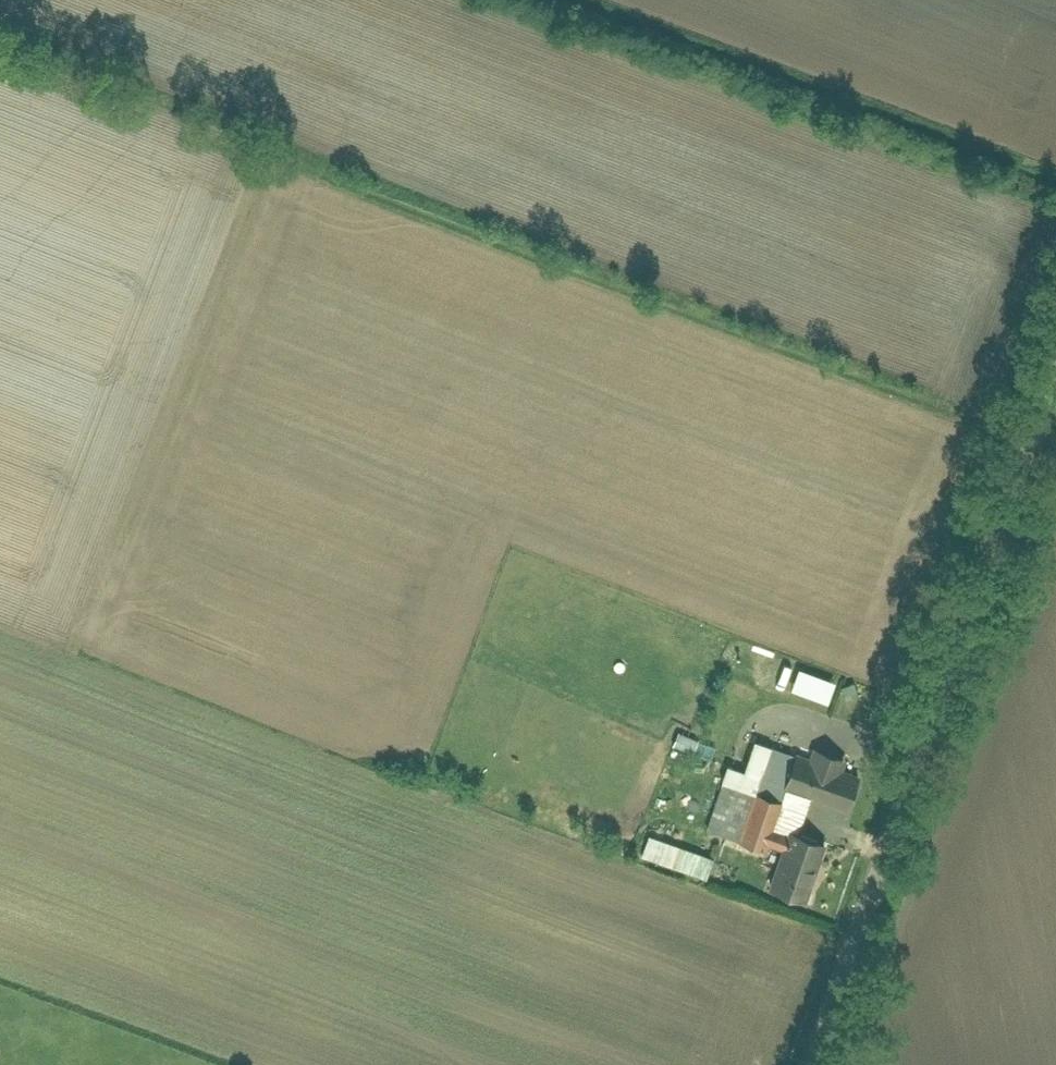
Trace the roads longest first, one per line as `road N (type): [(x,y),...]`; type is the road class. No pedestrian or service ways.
road 1 (unclassified): [(1055,365),(805,1064)]

